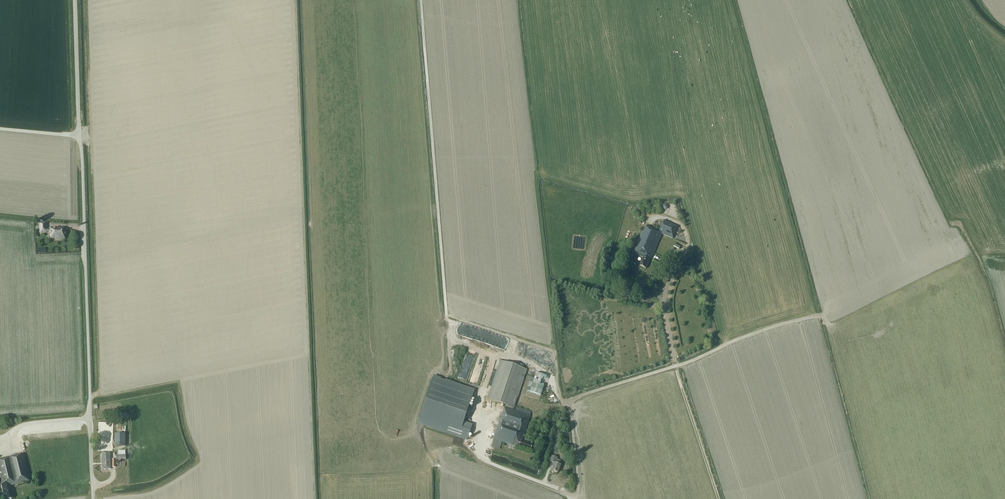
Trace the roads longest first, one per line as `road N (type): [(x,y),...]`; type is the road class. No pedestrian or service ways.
road 1 (unclassified): [(93,498),(75,0)]
road 2 (track): [(449,337),(421,0)]

